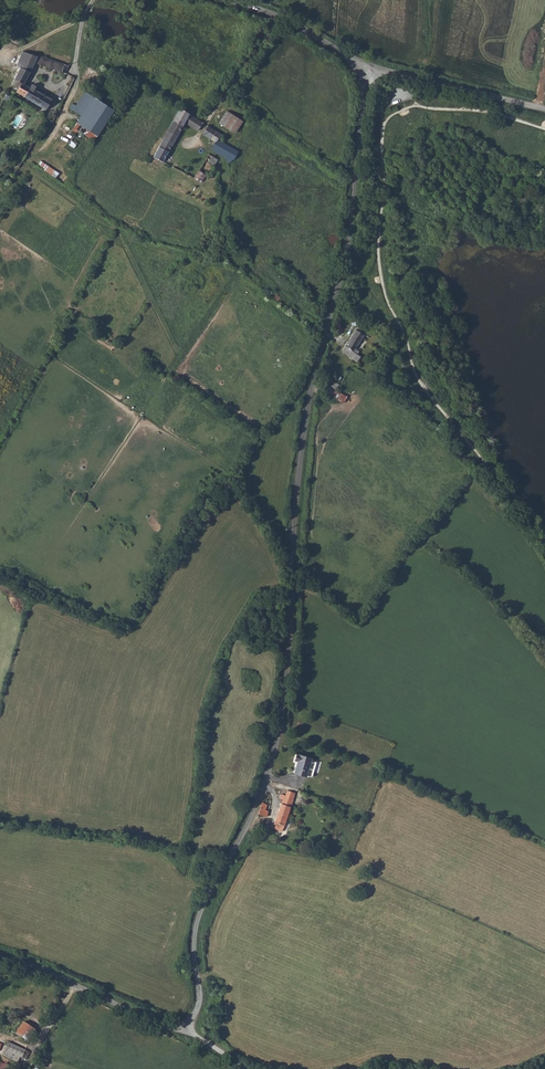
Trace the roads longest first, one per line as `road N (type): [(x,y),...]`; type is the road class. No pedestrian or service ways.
road 1 (unclassified): [(369,65),(347,245),(302,443),(282,720),(259,801),(199,915),(198,1006),(184,1024),(167,1027),(0,956)]
road 2 (tertiary): [(544,109),(369,65)]
road 3 (tertiary): [(369,65),(225,0)]
road 4 (residential): [(93,0),(76,84),(59,123)]

